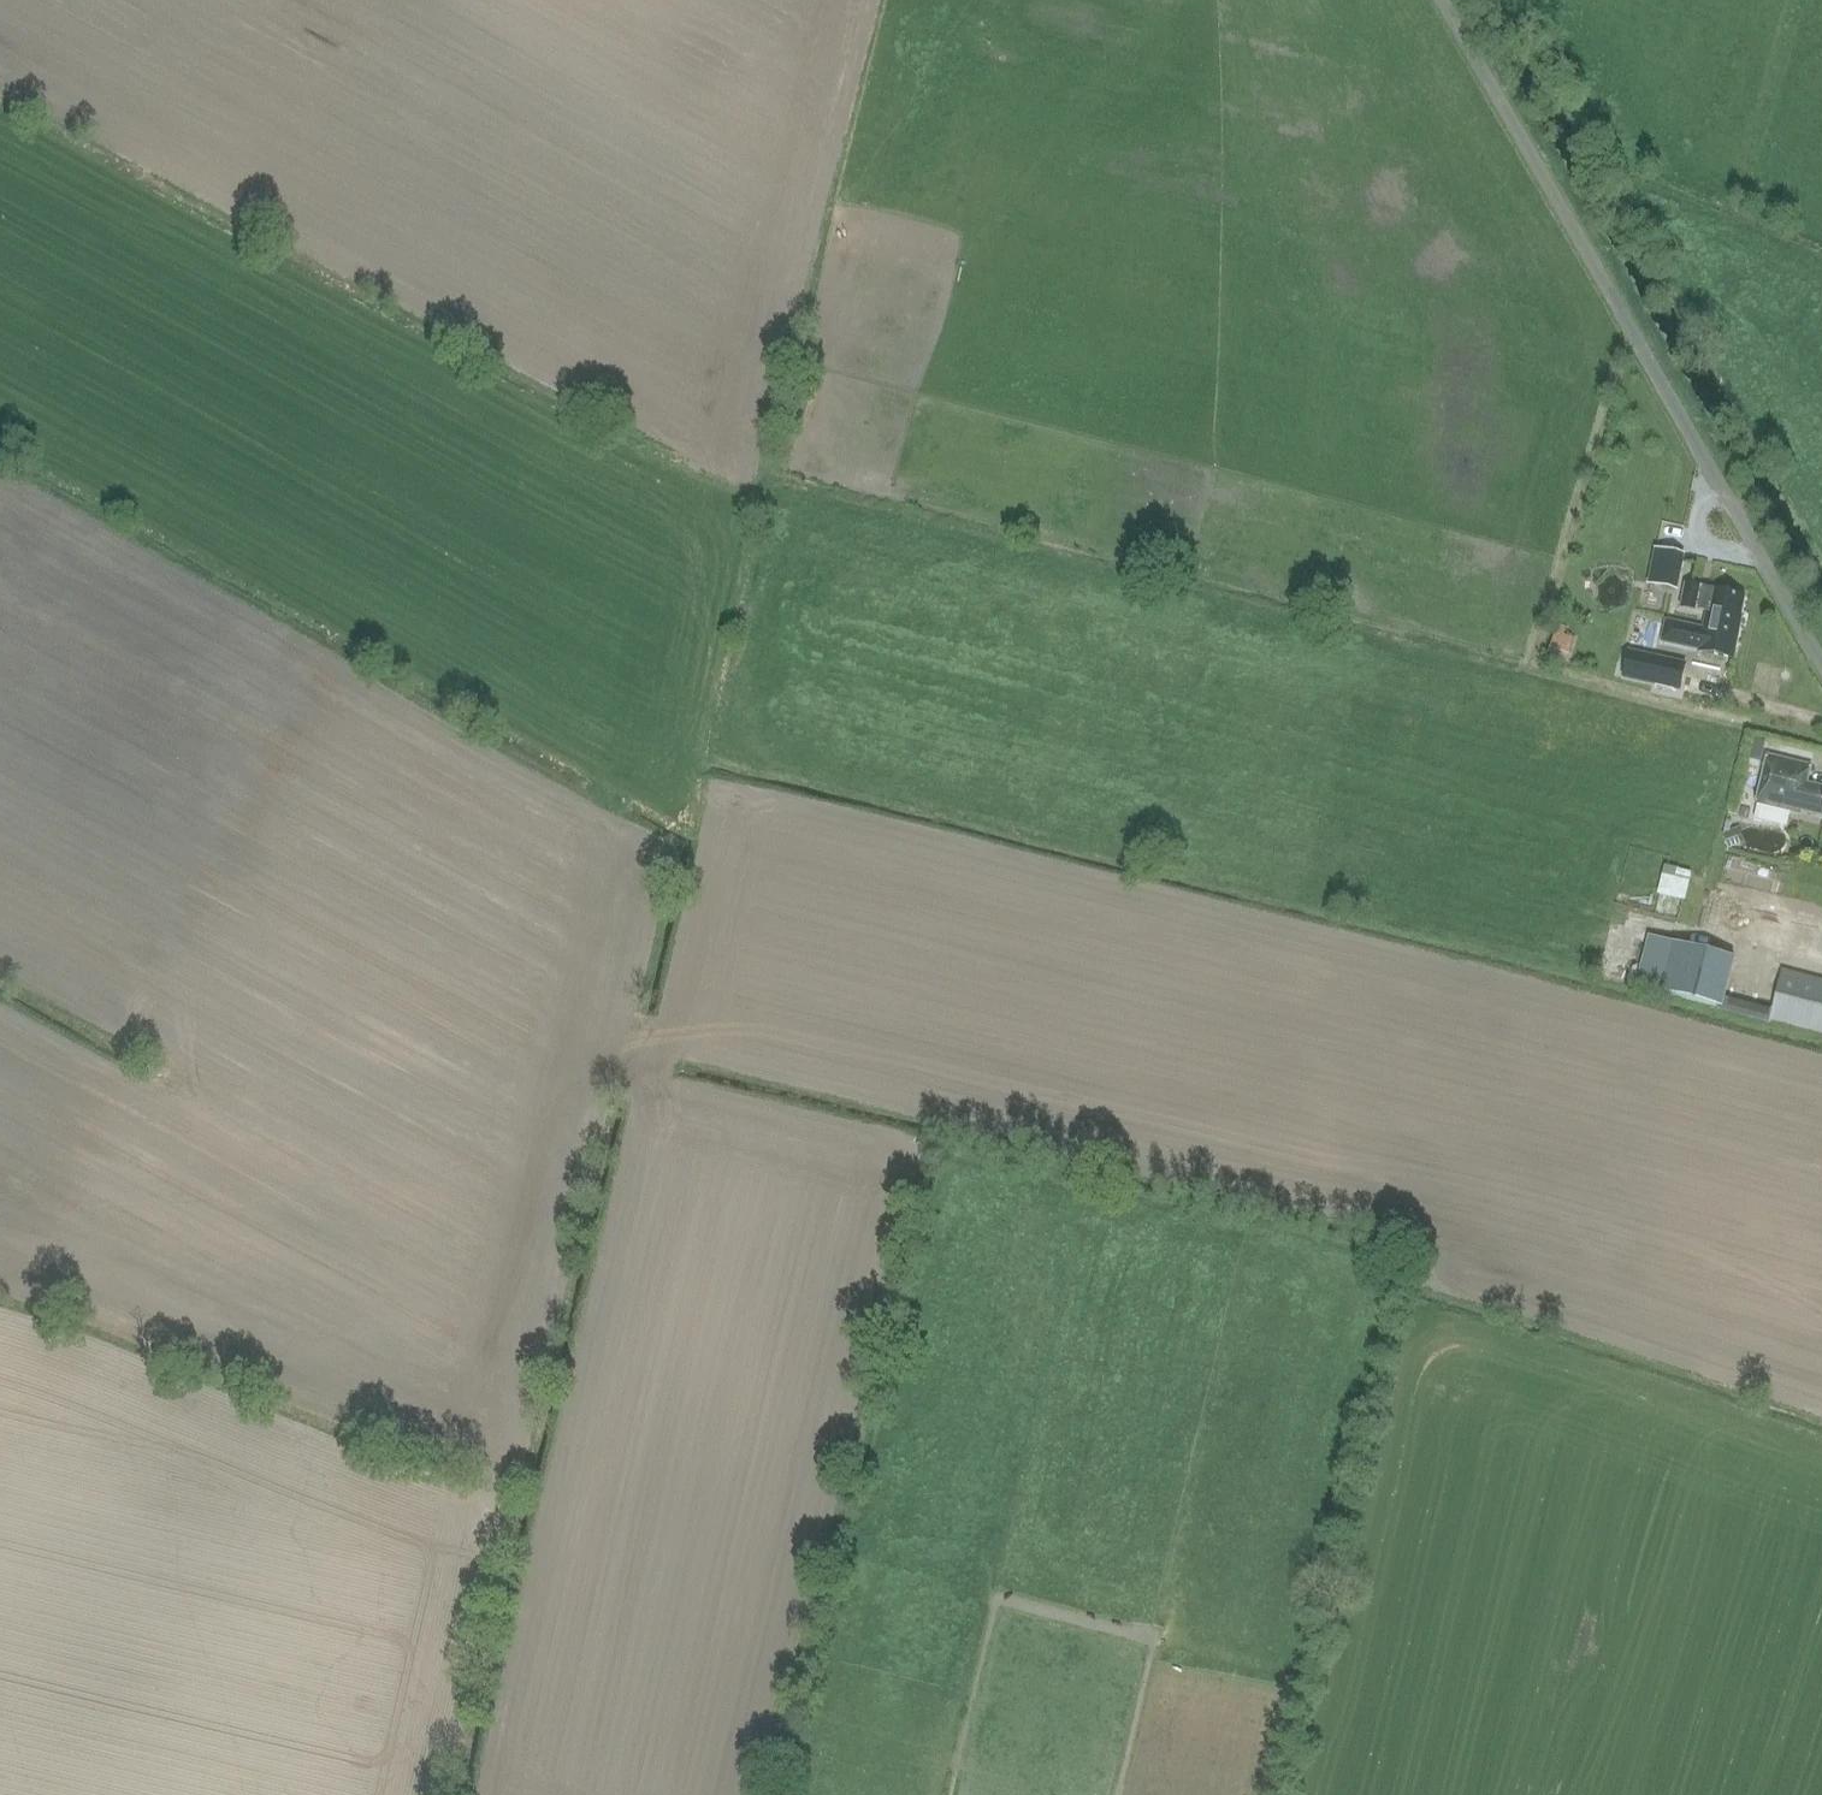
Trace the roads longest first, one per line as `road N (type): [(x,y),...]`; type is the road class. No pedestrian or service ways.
road 1 (unclassified): [(1821,663),(1442,0)]

